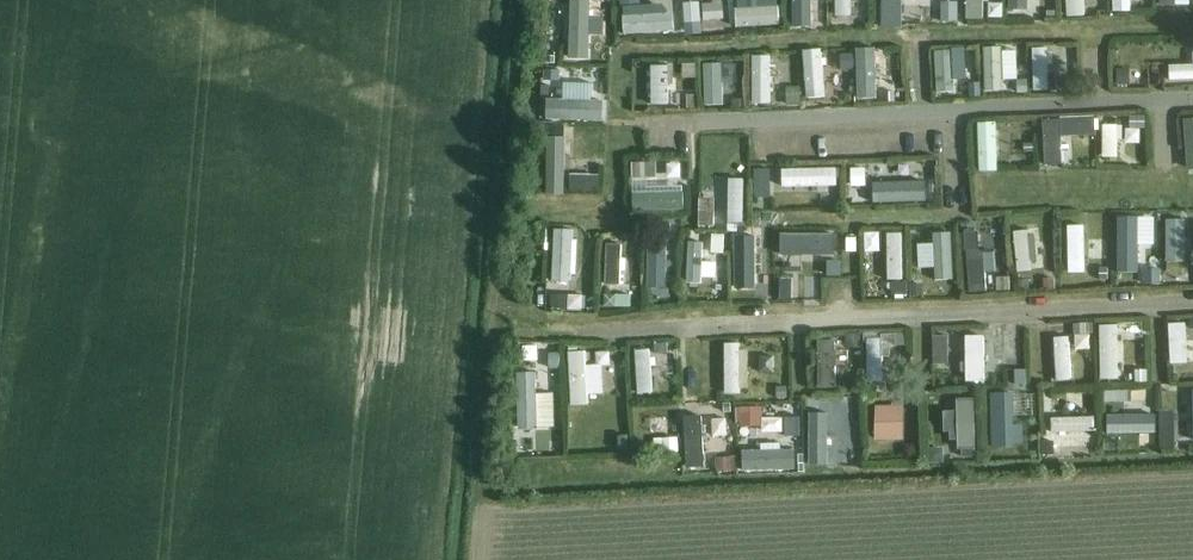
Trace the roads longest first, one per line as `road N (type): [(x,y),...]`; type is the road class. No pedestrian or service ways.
road 1 (residential): [(599,331),(1192,303)]
road 2 (residential): [(702,123),(1192,99)]

